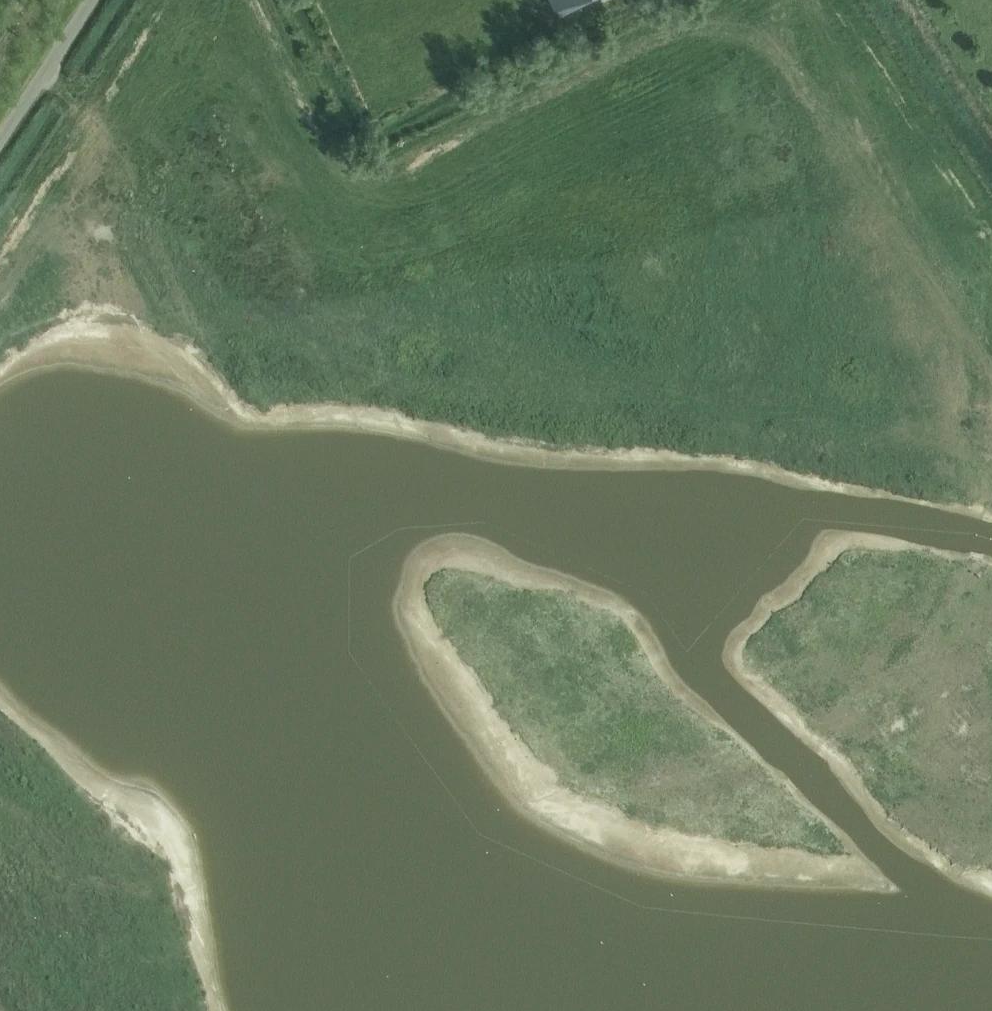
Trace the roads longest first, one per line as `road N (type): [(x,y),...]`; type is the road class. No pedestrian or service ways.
road 1 (unclassified): [(0,150),(98,0)]

